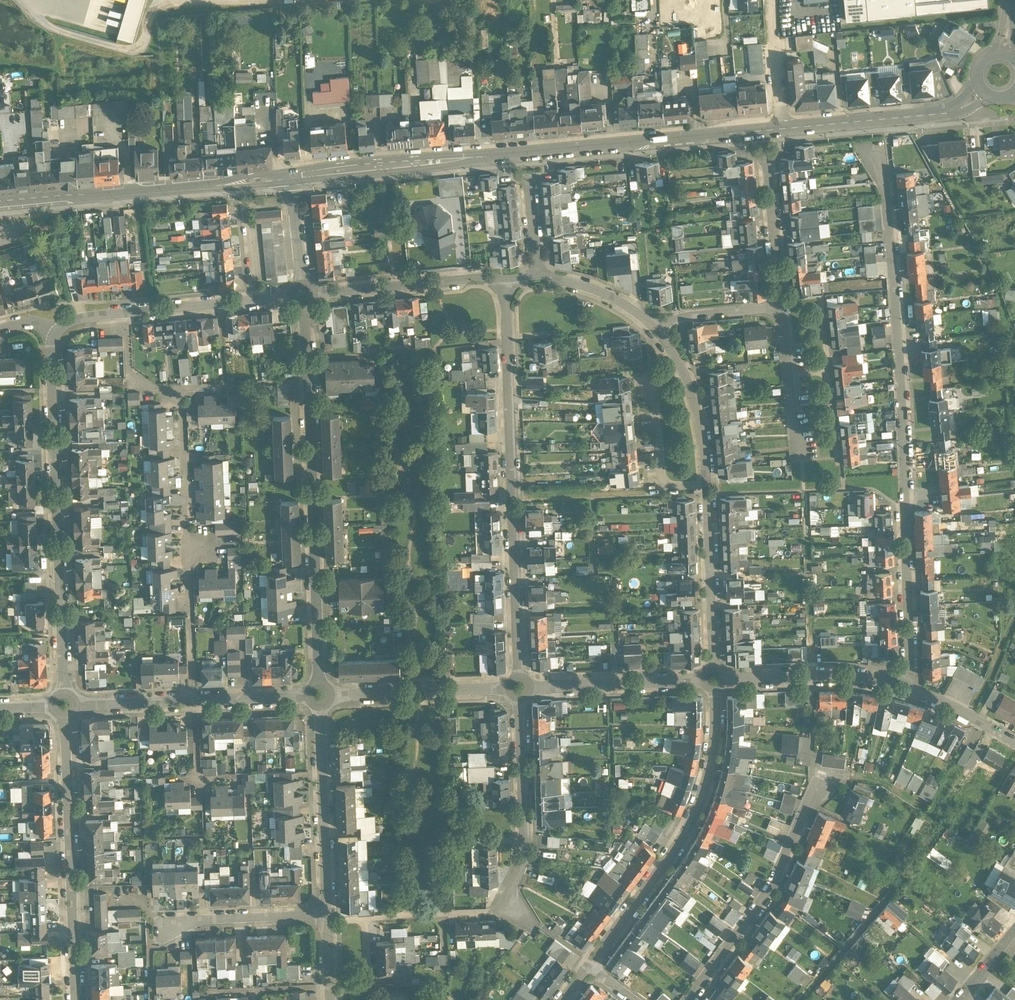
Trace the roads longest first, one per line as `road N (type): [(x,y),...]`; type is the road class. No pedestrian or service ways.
road 1 (residential): [(899,685),(908,671),(904,440),(878,141)]
road 2 (tertiary): [(782,130),(289,177)]
road 3 (residential): [(505,283),(516,675)]
road 4 (residential): [(302,311),(319,682)]
road 5 (residential): [(57,332),(51,363),(64,690)]
road 6 (residential): [(714,667),(701,435),(685,380),(654,334)]
road 7 (residential): [(586,969),(689,825),(711,751),(715,693)]
road 8 (tertiary): [(289,177),(0,203)]
road 9 (residential): [(64,721),(77,999)]
road 10 (residential): [(687,999),(772,884),(800,819),(831,776)]
road 11 (residential): [(304,696),(80,705)]
road 12 (residential): [(520,701),(525,851),(503,904)]
road 13 (residential): [(317,710),(327,916)]
road 14 (tertiary): [(981,93),(945,114),(782,130)]
road 15 (residential): [(253,301),(91,318),(57,332)]
road 16 (residential): [(505,283),(316,297)]
road 17 (residential): [(327,916),(149,928)]
road 18 (residential): [(899,685),(822,678),(726,681)]
road 19 (residential): [(332,694),(505,687)]
road 20 (residential): [(532,686),(701,679)]
road 21 (residential): [(781,305),(801,462)]
road 22 (residential): [(767,150),(781,305)]
road 23 (residential): [(654,334),(595,290),(536,278)]
road 24 (residential): [(781,305),(687,317),(654,334)]
road 25 (residential): [(782,130),(771,0)]
road 26 (residential): [(1014,742),(899,685)]

